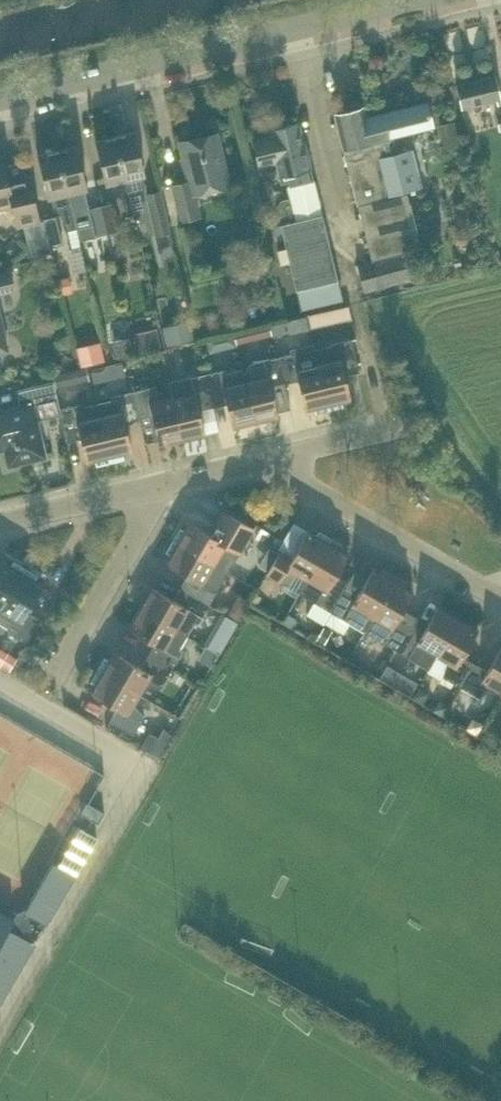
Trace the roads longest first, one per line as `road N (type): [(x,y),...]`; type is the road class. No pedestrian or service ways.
road 1 (unclassified): [(0,97),(417,0)]
road 2 (residential): [(500,597),(262,459)]
road 3 (residential): [(53,682),(145,518),(149,486)]
road 4 (residential): [(0,520),(149,486)]
road 5 (residential): [(262,459),(391,430)]

